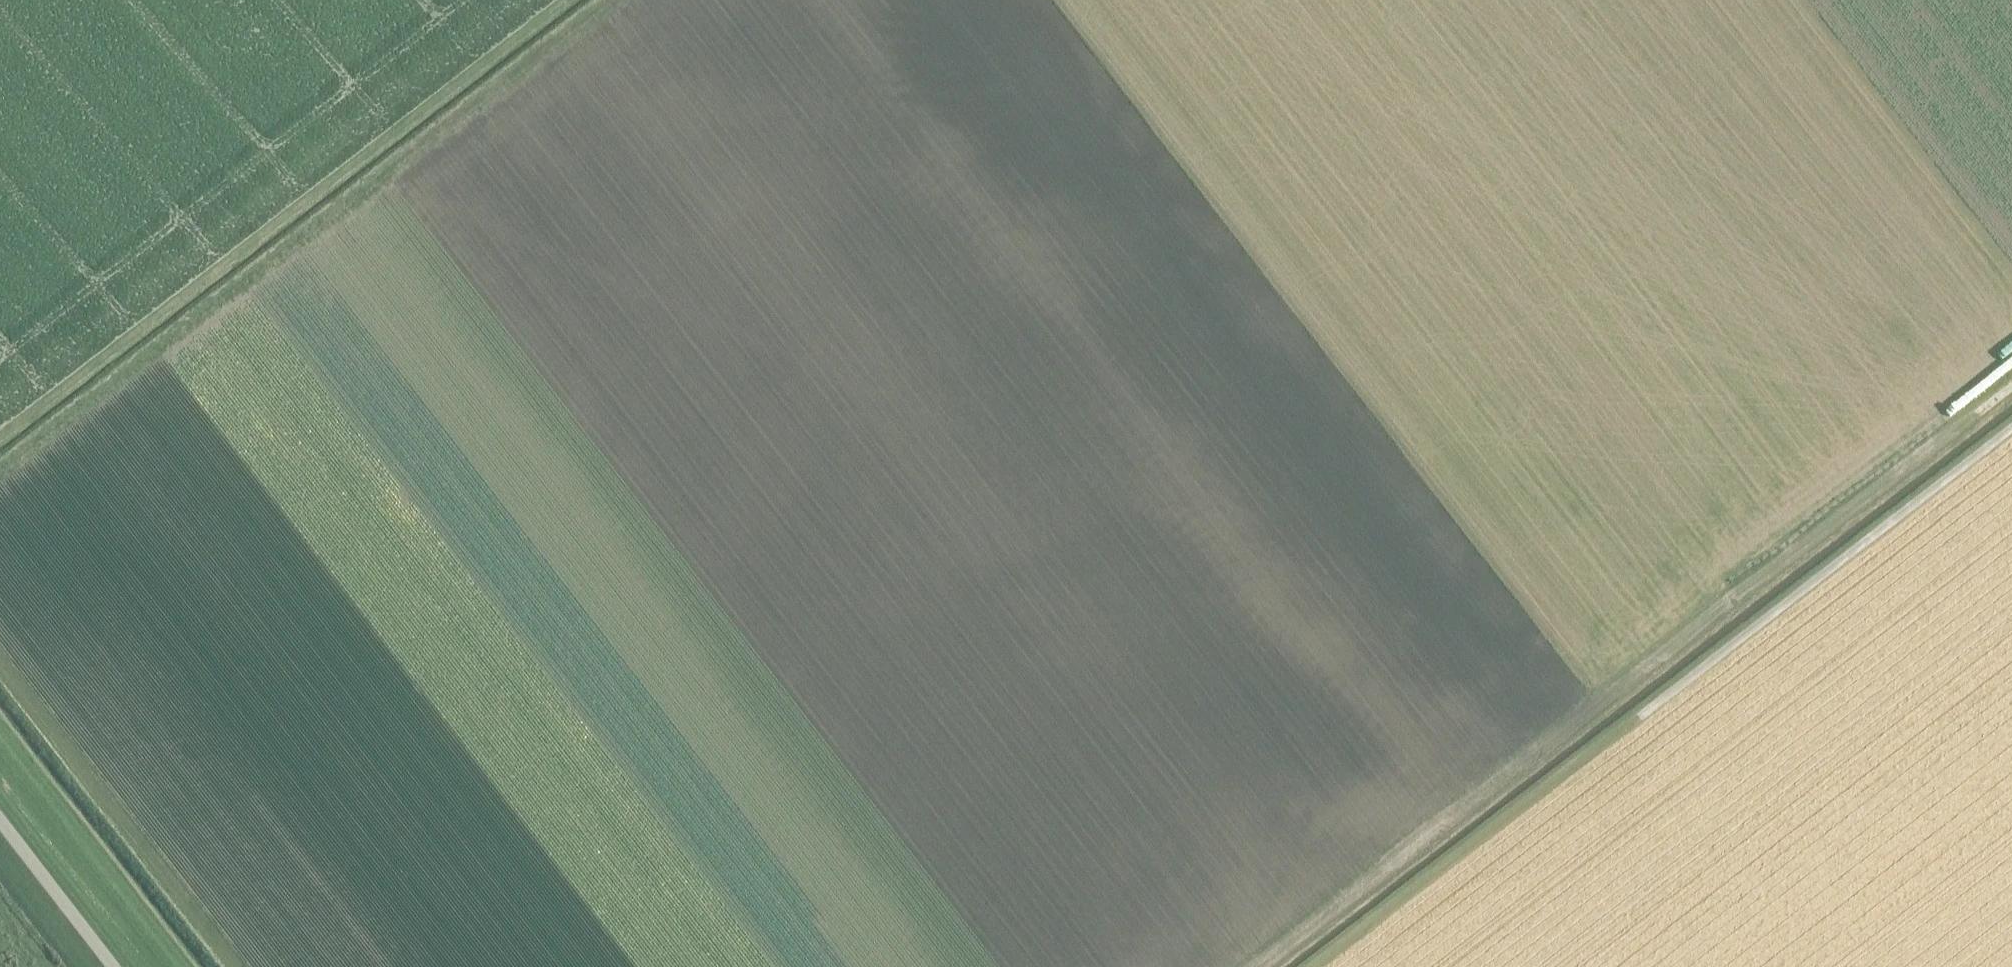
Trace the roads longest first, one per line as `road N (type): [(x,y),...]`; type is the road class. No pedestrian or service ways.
road 1 (unclassified): [(120,966),(0,817)]

